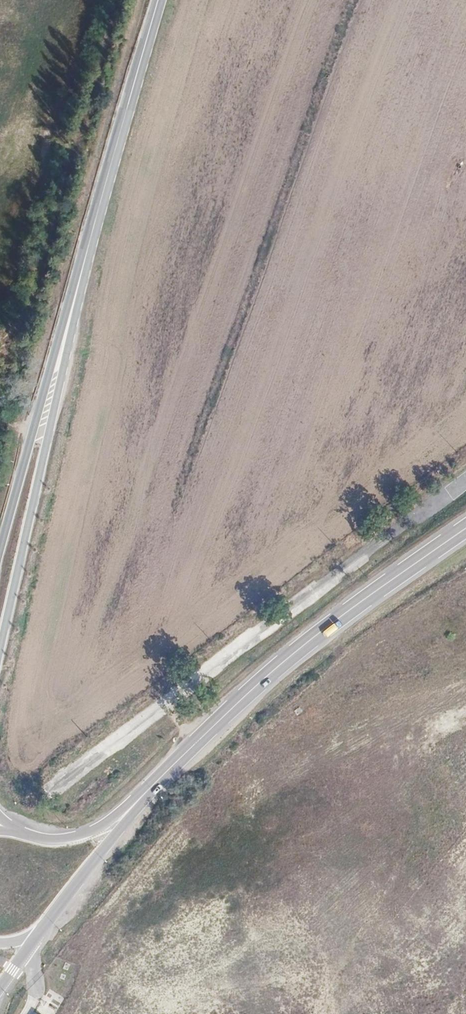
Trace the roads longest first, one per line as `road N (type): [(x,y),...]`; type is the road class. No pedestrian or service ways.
road 1 (primary): [(465,530),(318,633),(143,795)]
road 2 (primary): [(0,656),(65,368),(68,323)]
road 3 (primary): [(68,323),(157,0)]
road 4 (primary): [(68,323),(50,361),(0,554)]
road 5 (primary): [(47,926),(143,795)]
road 6 (primary): [(143,795),(82,834),(34,834)]

